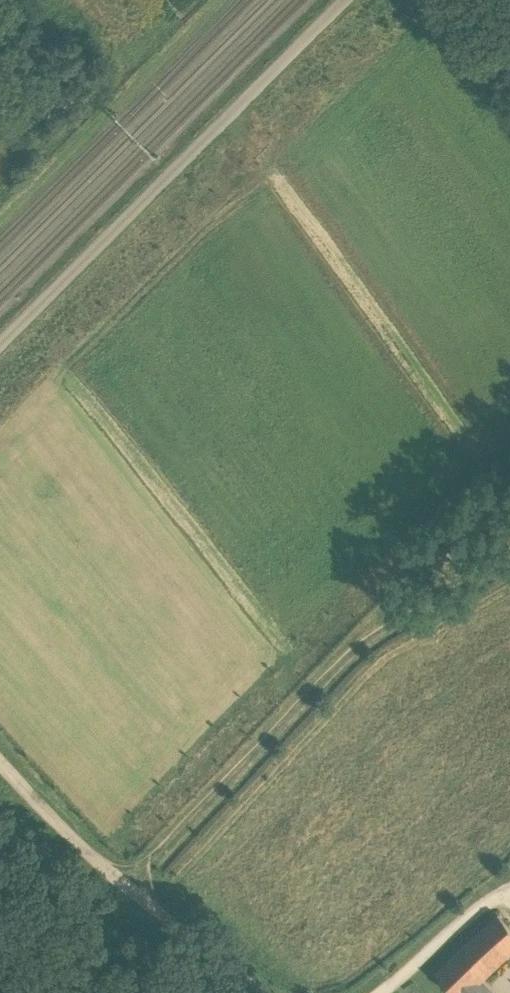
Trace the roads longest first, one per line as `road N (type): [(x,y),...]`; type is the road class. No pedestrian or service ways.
road 1 (unclassified): [(348,0),(0,351)]
road 2 (track): [(477,571),(375,630),(125,885)]
road 3 (track): [(377,992),(509,899)]
road 4 (track): [(125,885),(245,992)]
road 5 (track): [(86,846),(0,758)]

